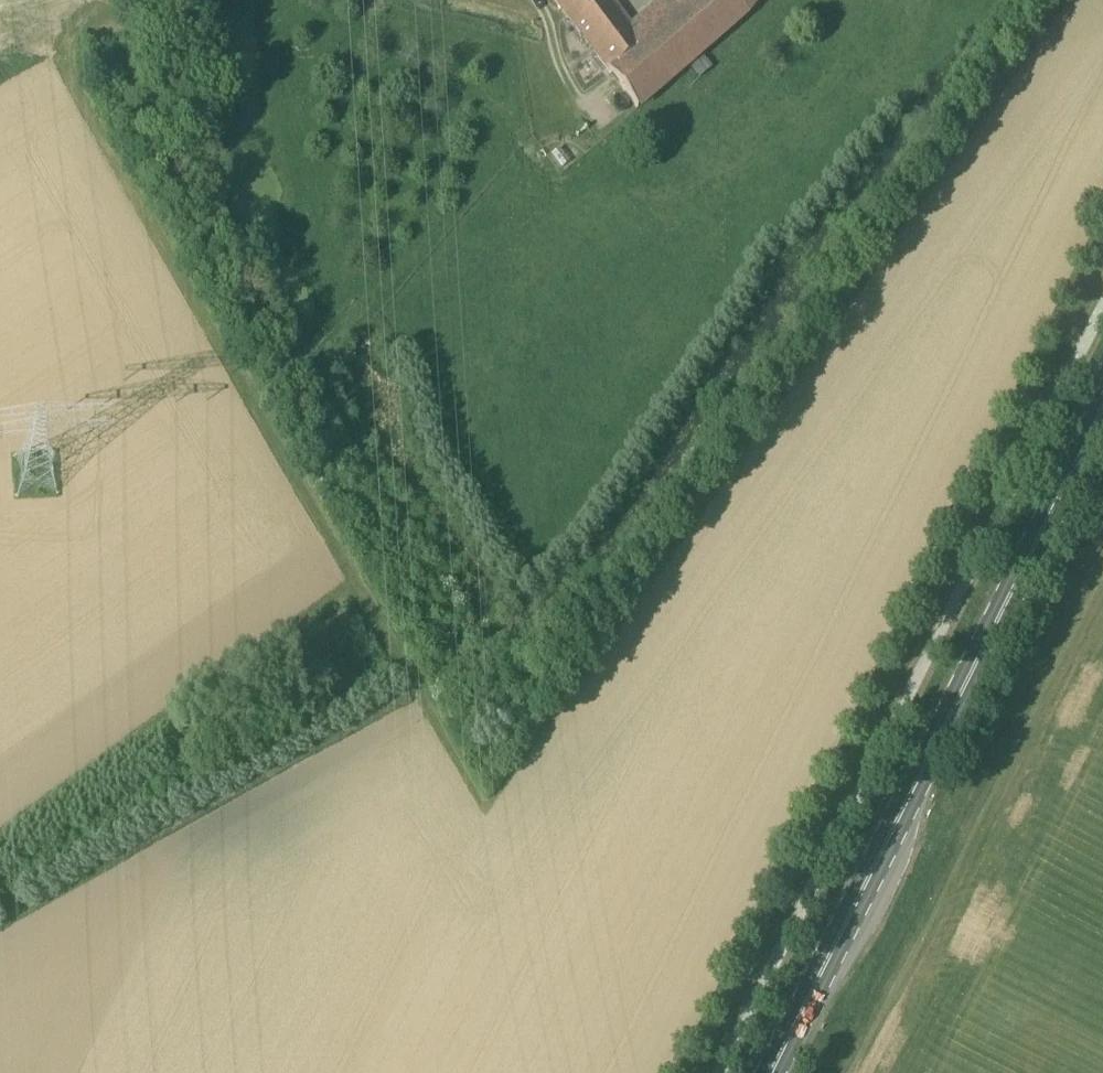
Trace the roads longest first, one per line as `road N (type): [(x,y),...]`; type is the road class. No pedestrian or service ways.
road 1 (primary): [(772,1072),(1102,399)]
road 2 (track): [(402,590),(125,71),(184,0)]

